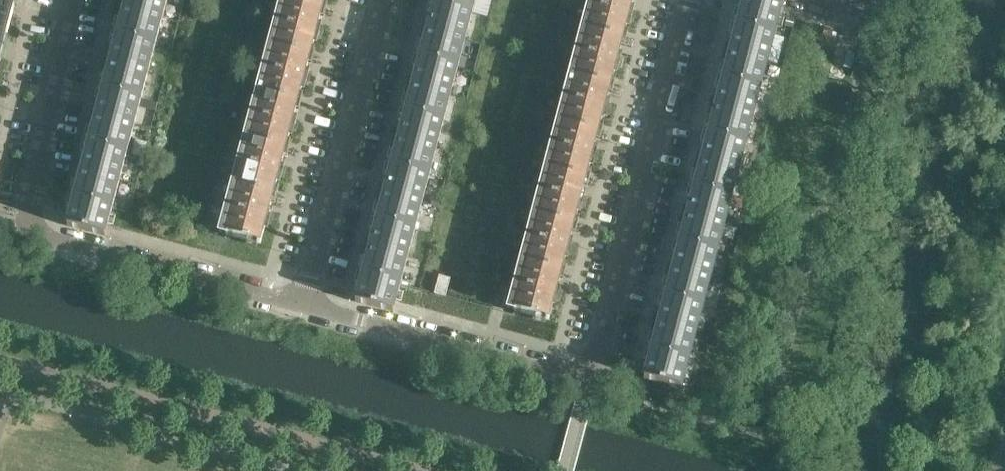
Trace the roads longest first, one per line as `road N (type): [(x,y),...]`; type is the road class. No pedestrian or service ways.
road 1 (residential): [(300,301),(573,375),(589,371),(688,0)]
road 2 (residential): [(72,0),(30,221),(52,237),(300,301)]
road 3 (residential): [(380,0),(300,301)]

